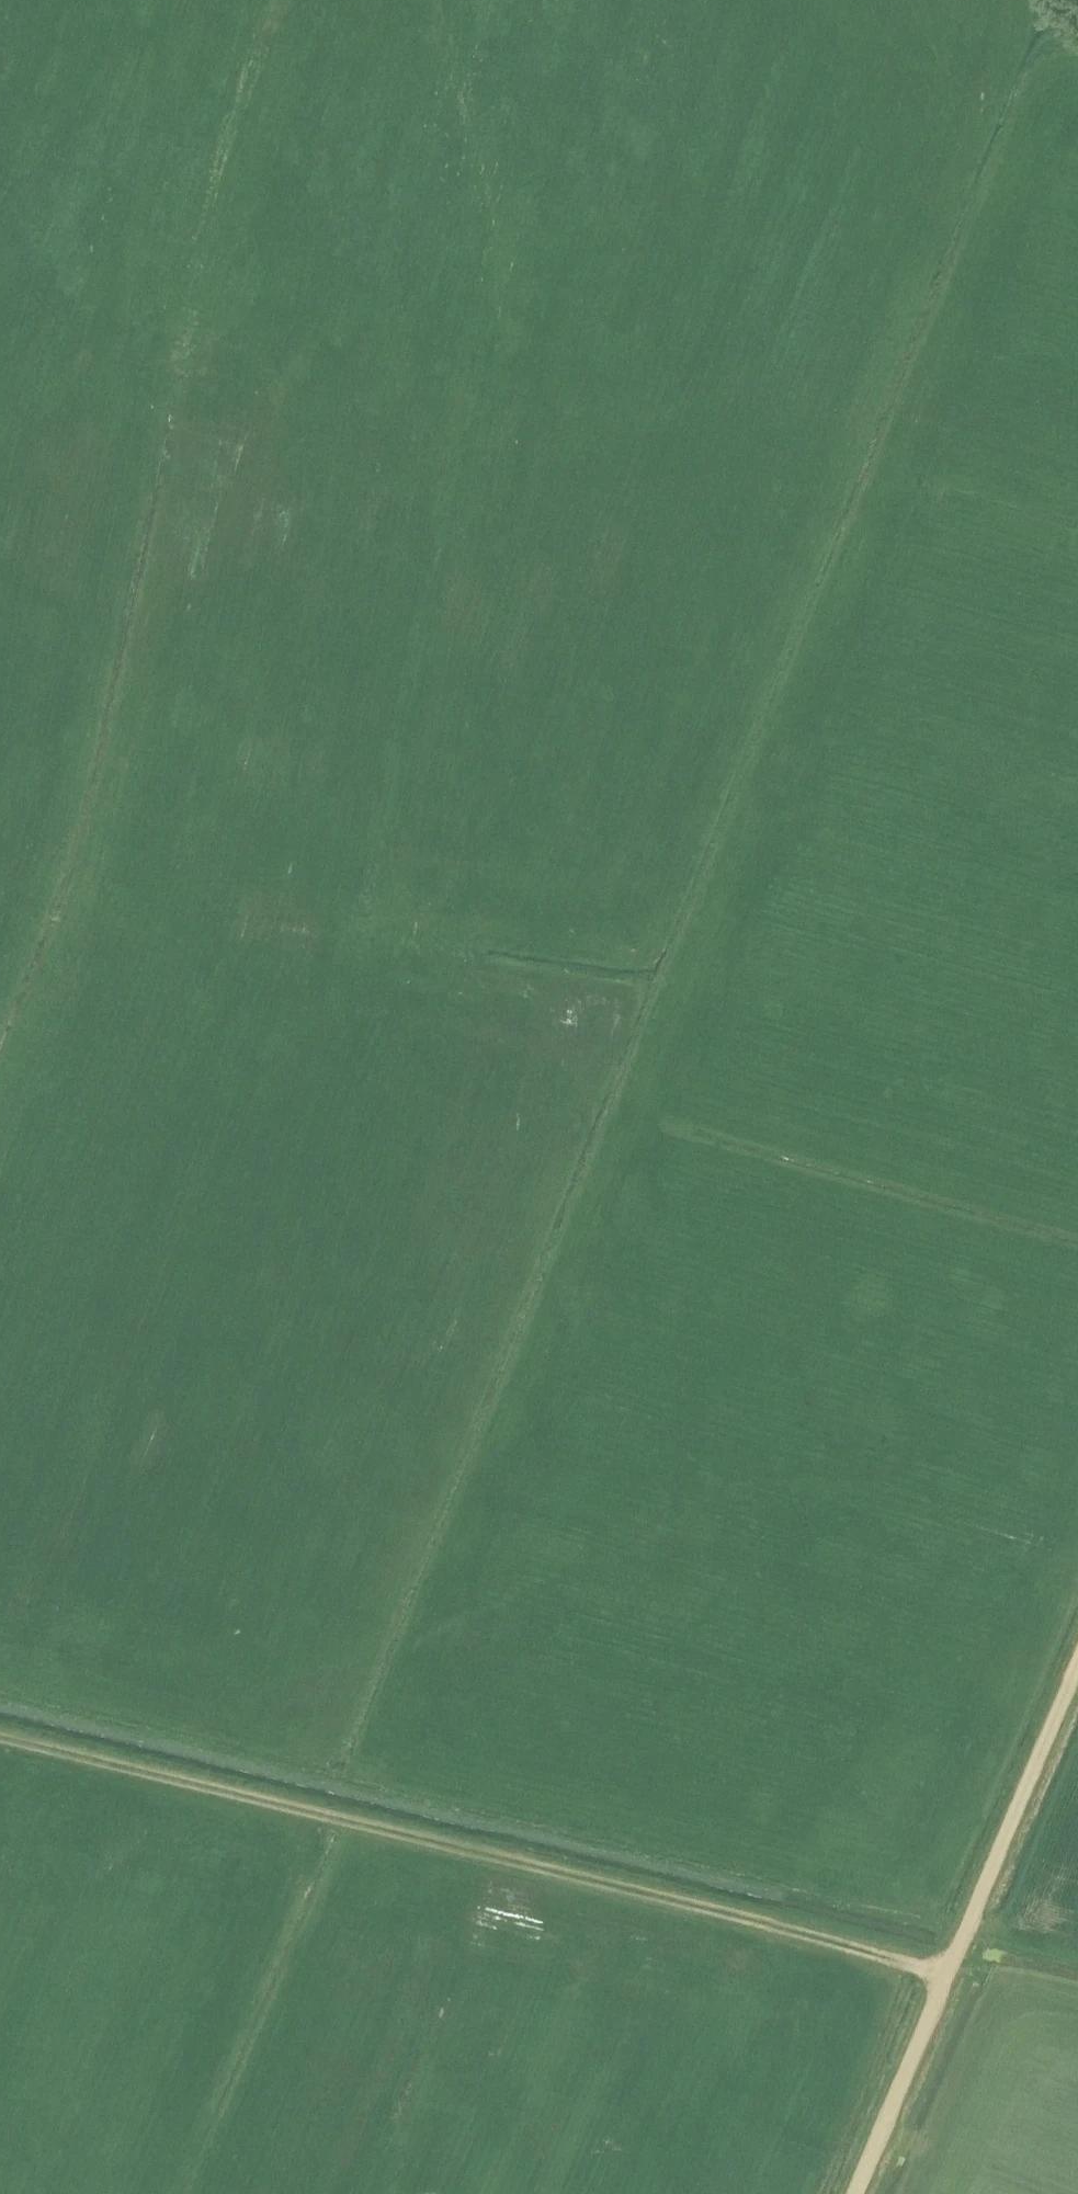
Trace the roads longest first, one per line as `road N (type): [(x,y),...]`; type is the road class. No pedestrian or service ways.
road 1 (track): [(854,2193),(1077,1677)]

